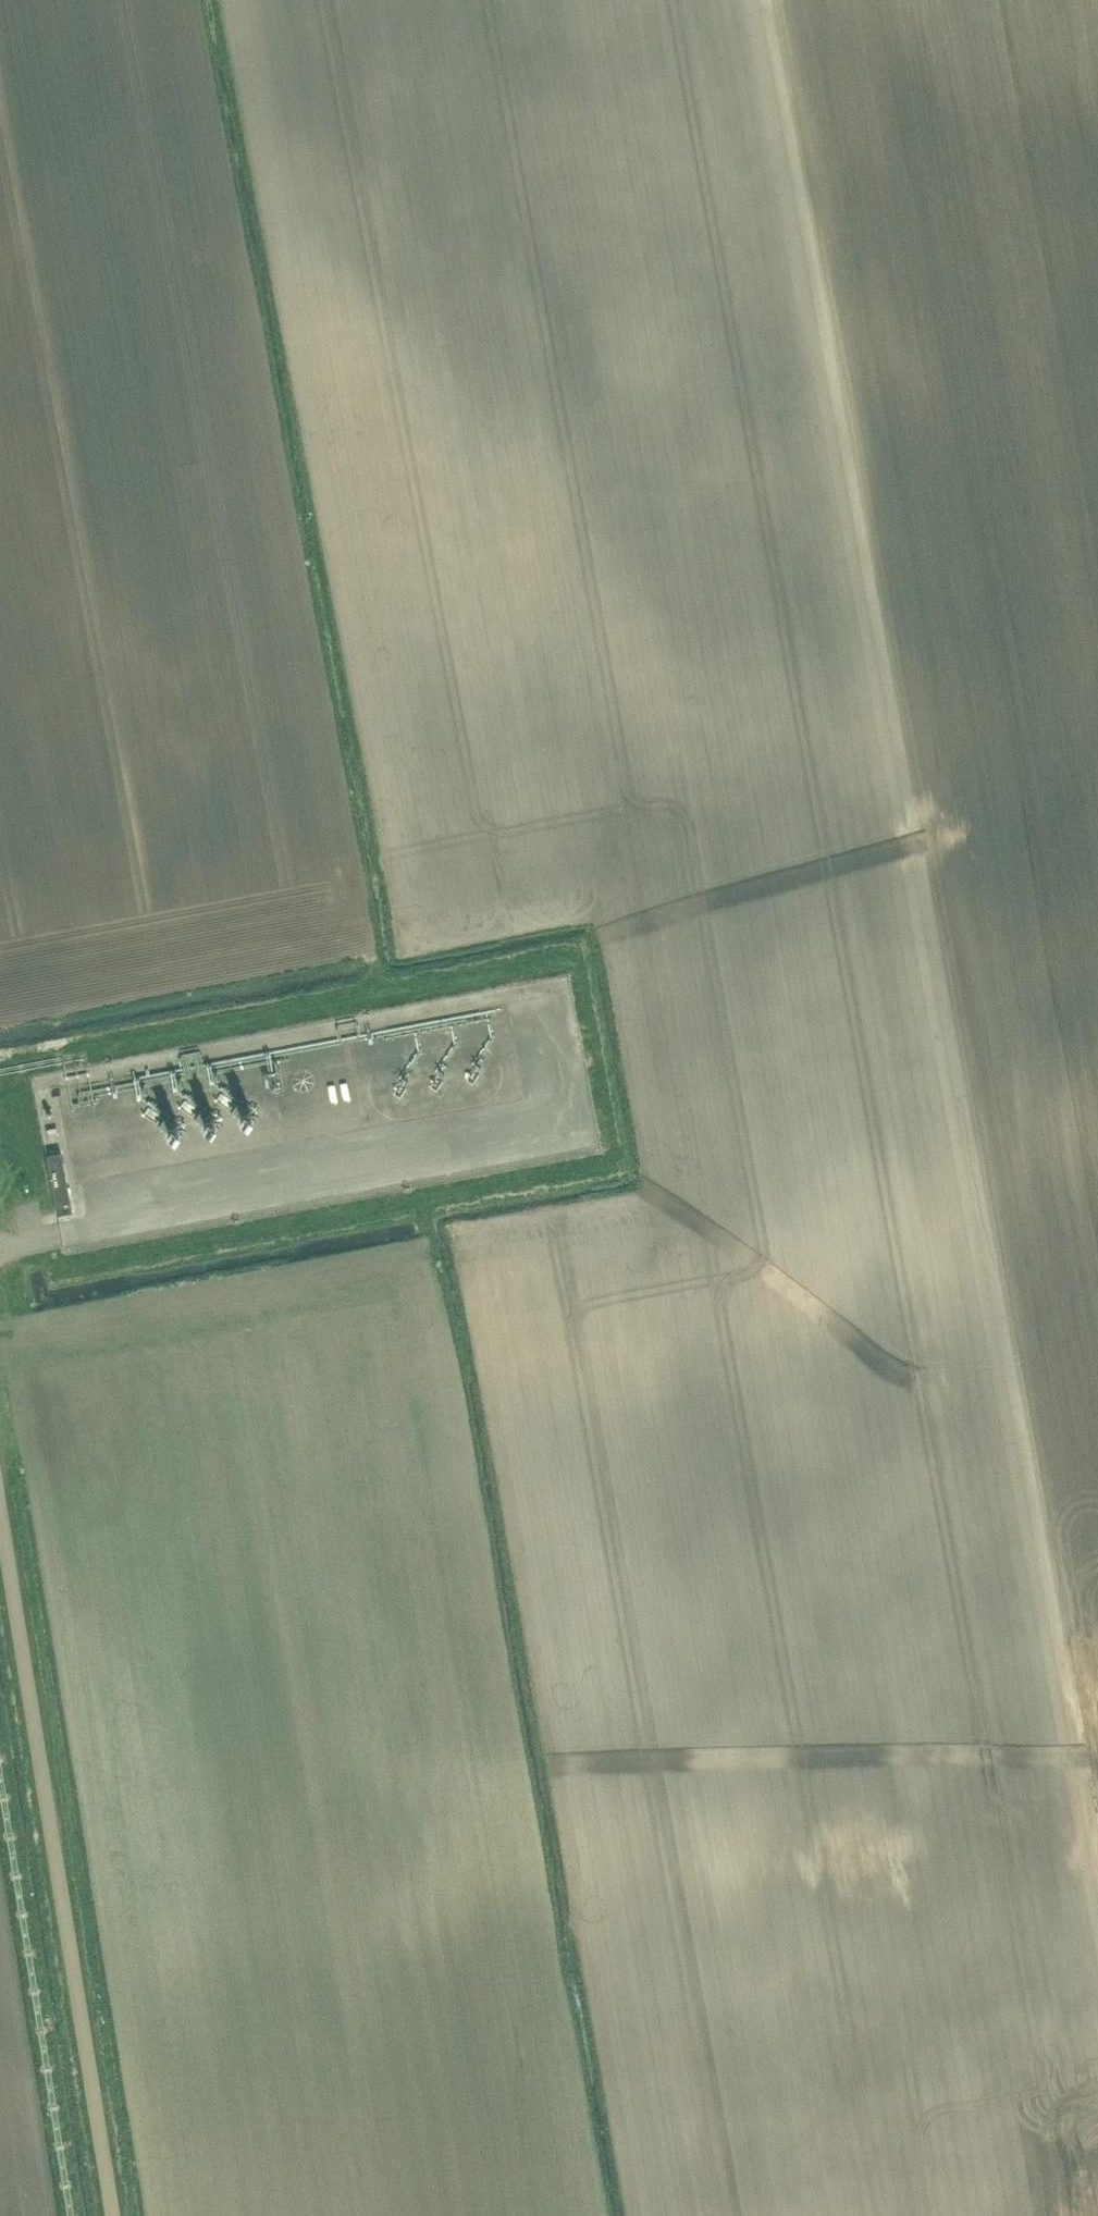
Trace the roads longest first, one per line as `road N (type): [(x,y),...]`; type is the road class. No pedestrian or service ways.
road 1 (unclassified): [(113,2215),(0,1523)]

